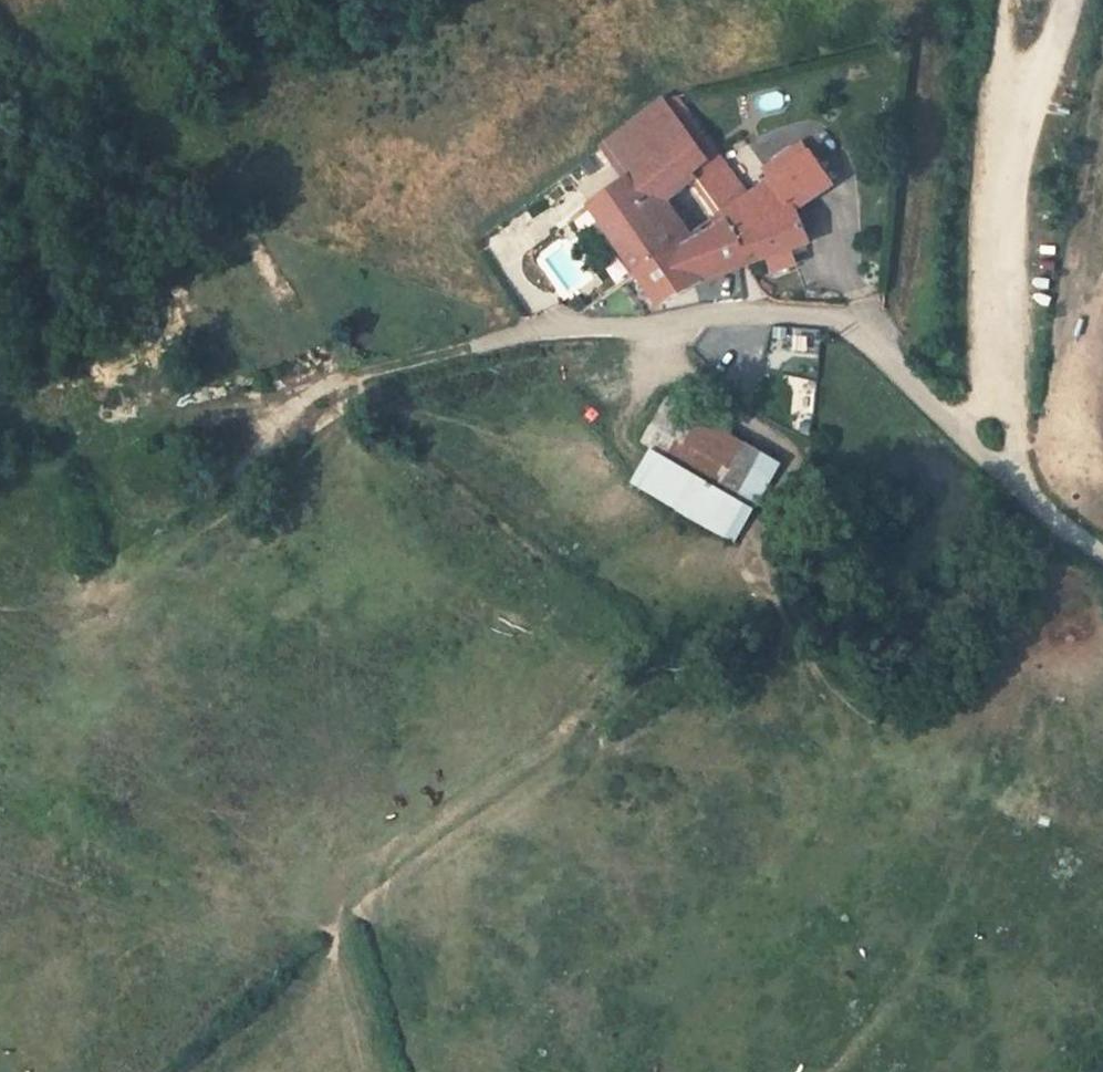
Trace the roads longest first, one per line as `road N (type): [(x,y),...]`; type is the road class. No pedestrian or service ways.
road 1 (unclassified): [(359,378),(533,332),(765,314),(818,319),(854,330),(1006,482),(1102,554)]
road 2 (track): [(1006,482),(1009,129),(1060,0)]

